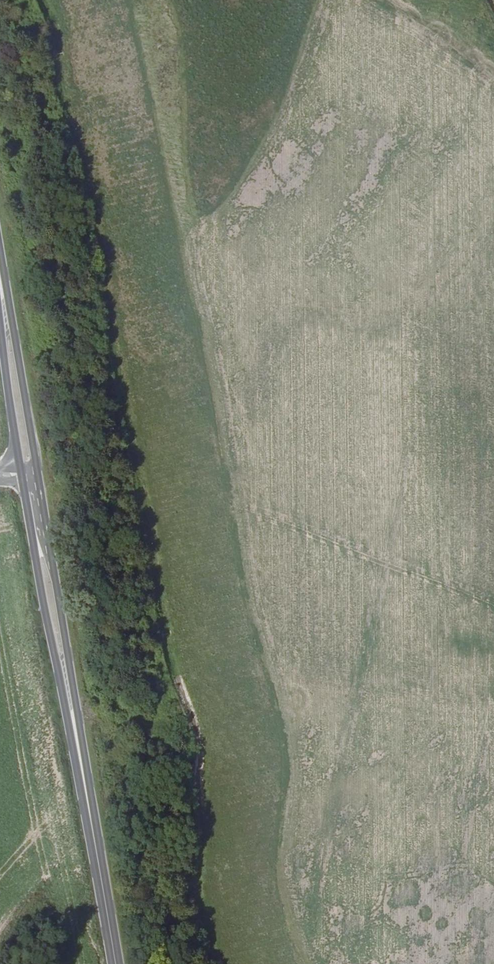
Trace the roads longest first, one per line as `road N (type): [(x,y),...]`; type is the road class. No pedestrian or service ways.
road 1 (primary): [(22,476),(86,789)]
road 2 (primary): [(86,789),(34,475)]
road 3 (primary): [(34,475),(0,249)]
road 4 (track): [(493,669),(285,648)]
road 5 (primary): [(86,789),(116,963)]
road 6 (primary): [(0,324),(22,476)]

